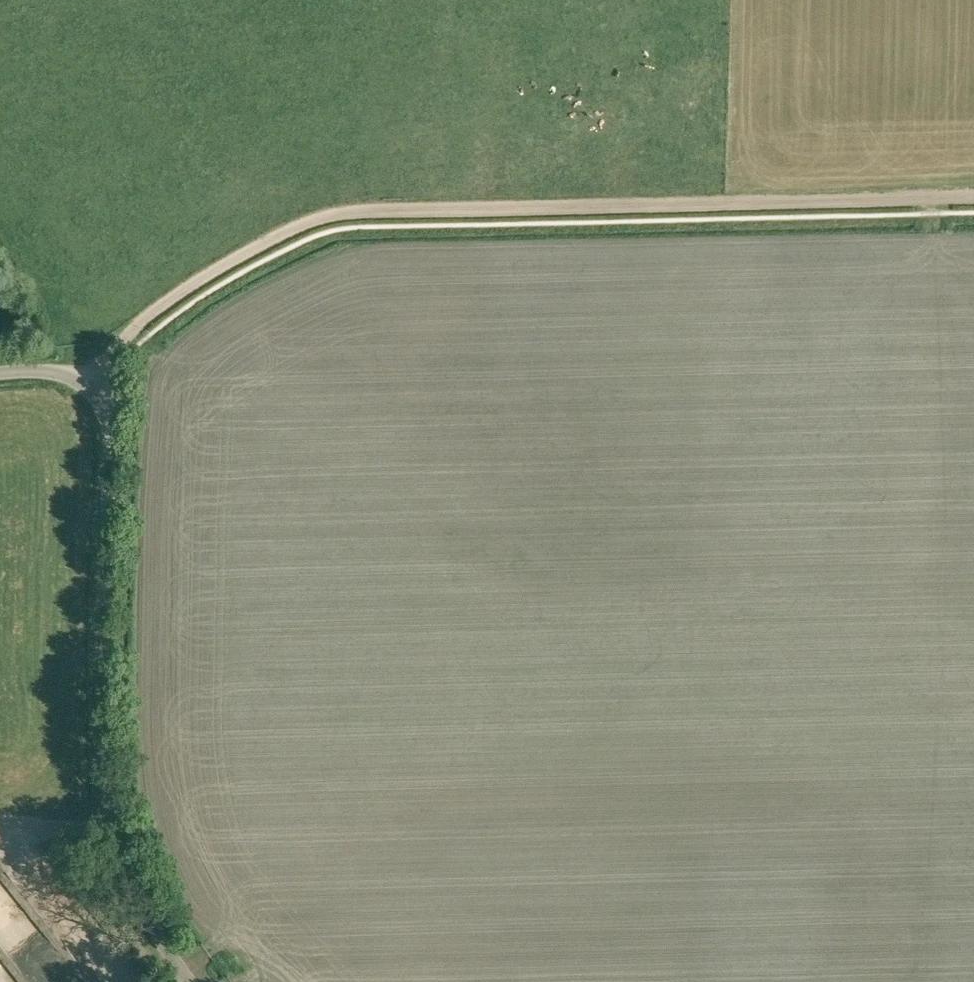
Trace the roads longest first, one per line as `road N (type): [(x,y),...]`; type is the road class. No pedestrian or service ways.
road 1 (track): [(94,386),(104,353),(191,285),(346,212),(973,198)]
road 2 (unclassified): [(195,981),(111,823),(102,745),(112,430),(106,408),(94,386),(62,372),(0,373)]

